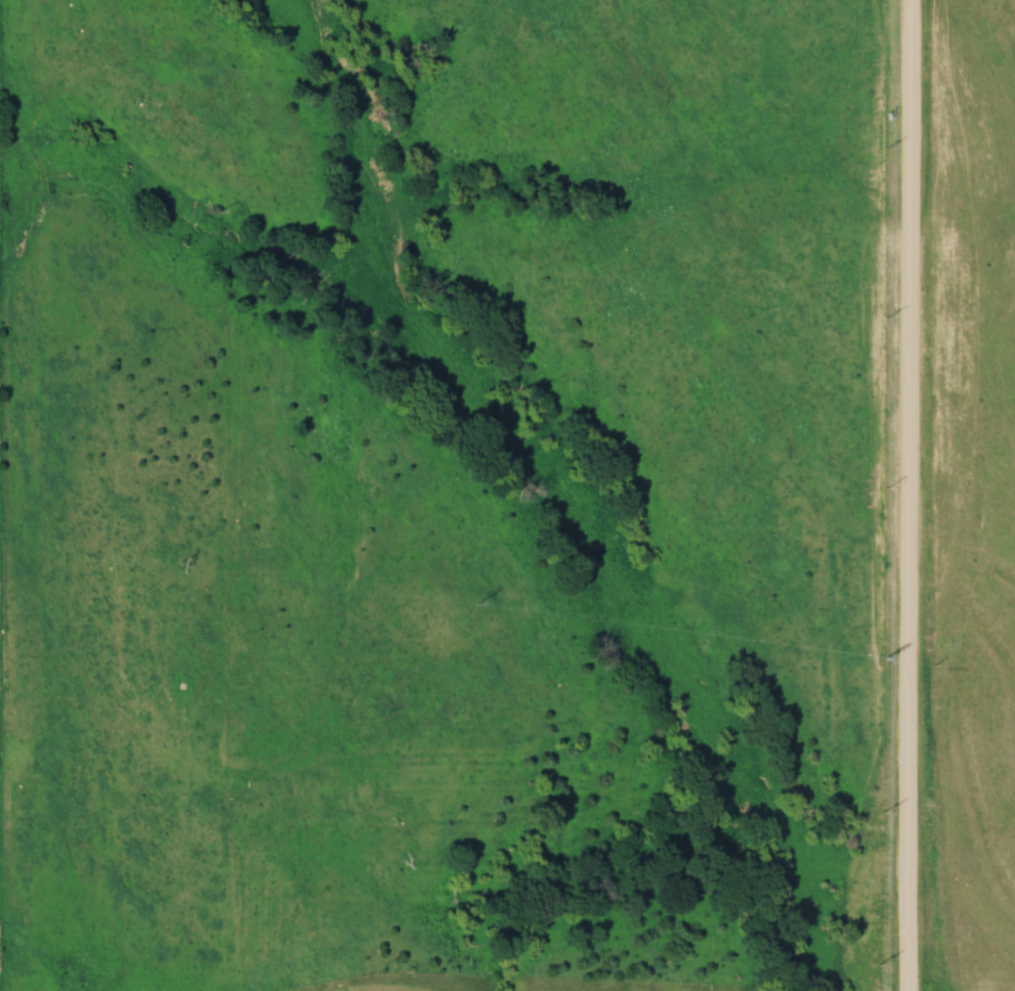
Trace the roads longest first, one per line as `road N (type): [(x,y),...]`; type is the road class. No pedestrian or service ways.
road 1 (tertiary): [(908,990),(909,0)]

